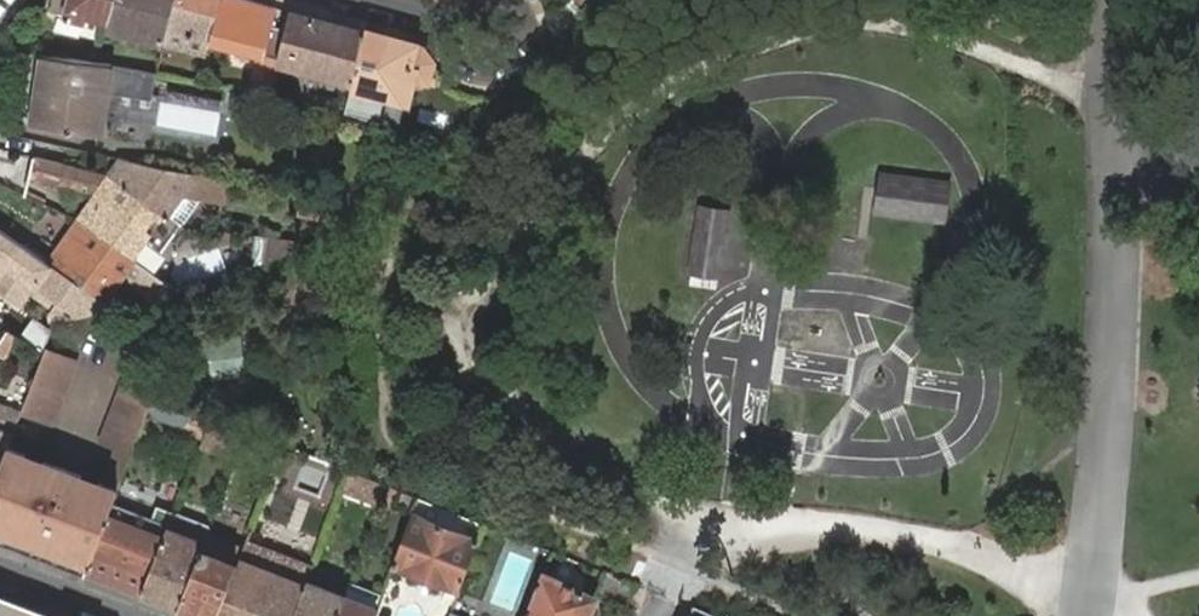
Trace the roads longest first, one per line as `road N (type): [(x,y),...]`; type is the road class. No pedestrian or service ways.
road 1 (residential): [(0,571),(113,615)]

